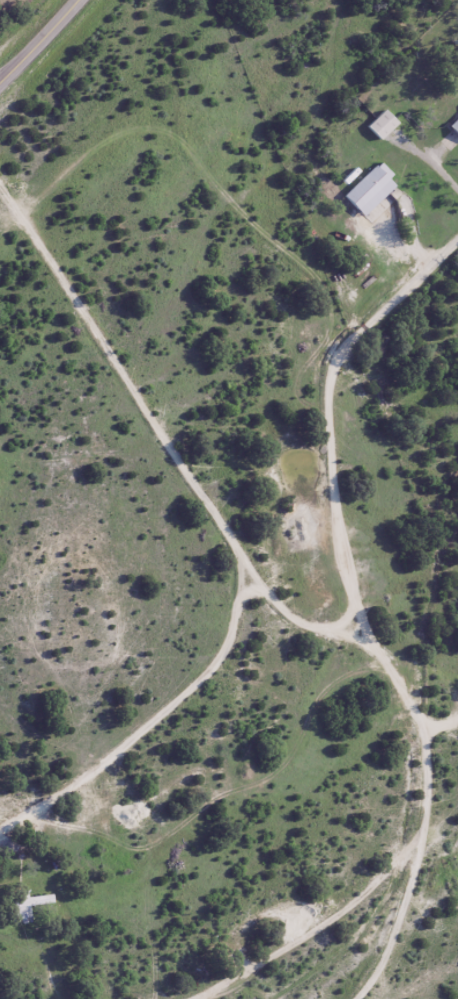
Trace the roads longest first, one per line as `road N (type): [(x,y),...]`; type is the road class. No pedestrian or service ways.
road 1 (residential): [(356,998),(383,970),(403,919),(424,793),(401,685),(345,636),(328,698),(251,786),(152,832),(0,830)]
road 2 (residential): [(0,167),(271,600),(345,636),(390,755)]
road 3 (residential): [(390,755),(373,797),(319,860),(223,908),(34,962),(21,998)]
road 4 (residential): [(278,998),(297,986),(364,881),(395,771),(390,755)]
road 5 (tertiary): [(0,101),(94,0)]

